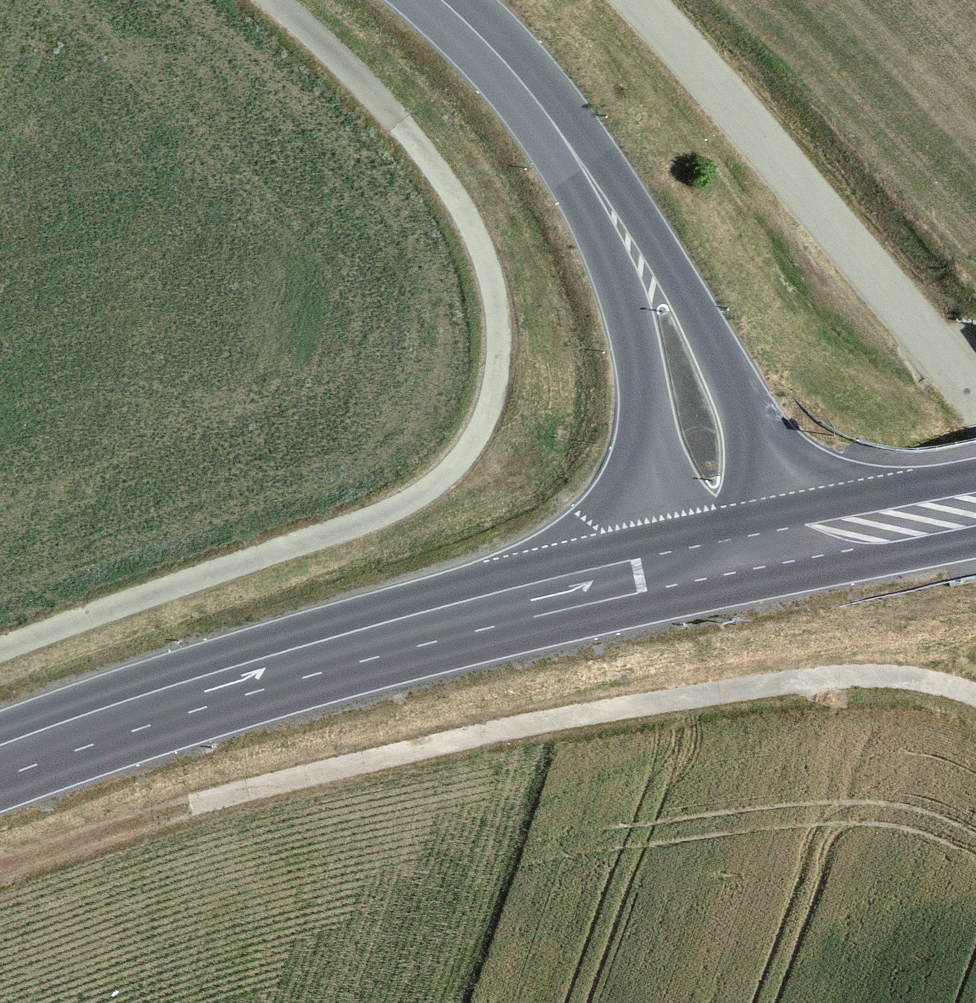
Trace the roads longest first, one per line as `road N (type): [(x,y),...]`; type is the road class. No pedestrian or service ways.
road 1 (track): [(0,651),(389,512),(424,494),(478,436),(498,360),(483,254),(456,198),(403,126),(274,0)]
road 2 (track): [(975,696),(903,677),(853,675),(730,688),(555,717),(200,805)]
road 3 (secondary): [(0,770),(436,628),(732,561)]
road 4 (tertiary): [(436,0),(557,125),(635,249),(697,398),(732,561)]
road 5 (track): [(975,392),(744,120),(624,0)]
road 6 (secondary): [(732,561),(975,512)]

